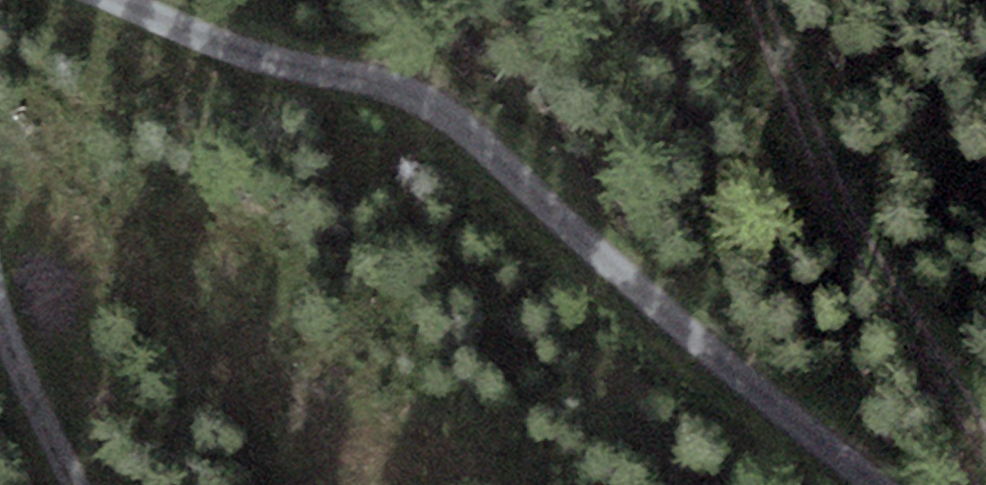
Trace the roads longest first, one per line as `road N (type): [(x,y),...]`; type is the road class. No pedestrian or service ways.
road 1 (track): [(883,484),(708,352),(413,87),(285,61),(135,0)]
road 2 (track): [(985,436),(869,243),(760,0)]
road 3 (track): [(81,484),(39,413),(0,289)]

